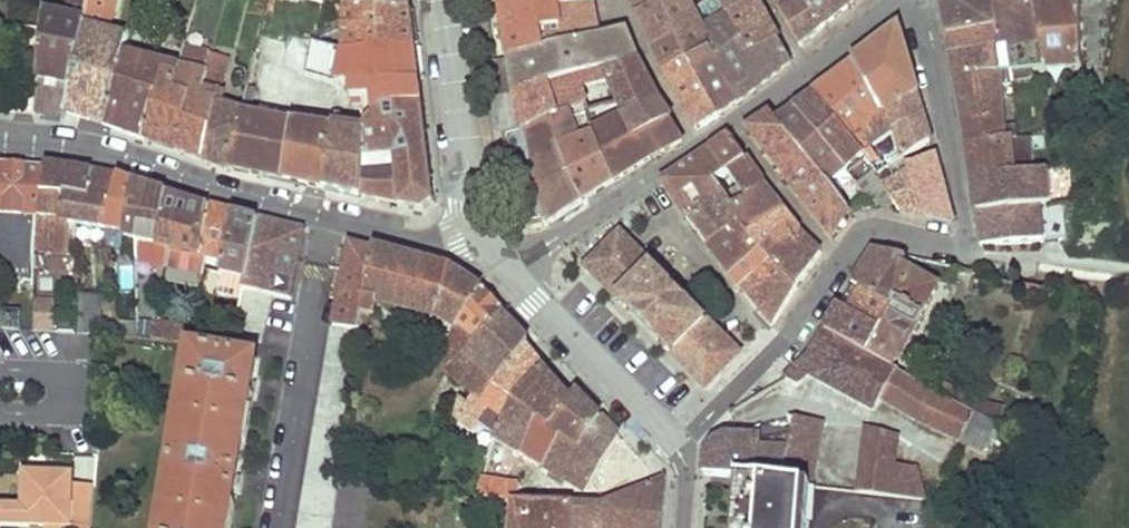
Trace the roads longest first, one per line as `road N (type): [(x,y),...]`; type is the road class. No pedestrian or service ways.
road 1 (residential): [(681,442),(781,345),(858,236),(881,230),(965,250),(967,229),(913,0)]
road 2 (residential): [(474,236),(387,234),(90,155),(0,144)]
road 3 (residential): [(899,0),(700,146)]
road 4 (residential): [(441,0),(474,236)]
road 5 (residential): [(681,442),(514,274)]
road 6 (residential): [(700,146),(514,274)]
road 7 (residential): [(700,146),(623,0)]

